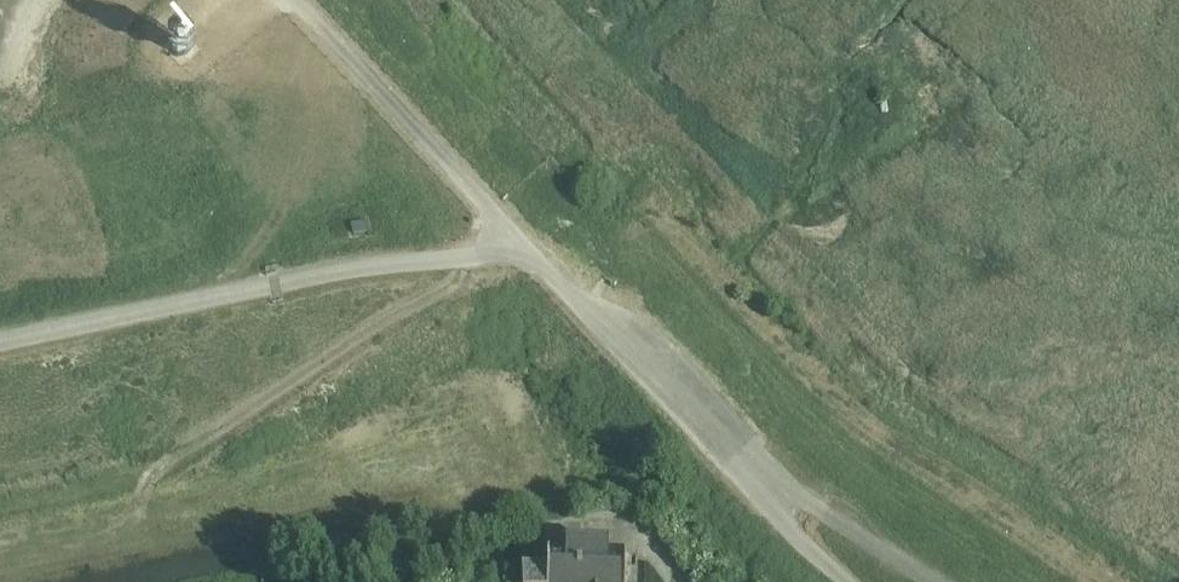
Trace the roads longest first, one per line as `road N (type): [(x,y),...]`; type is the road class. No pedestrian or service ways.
road 1 (unclassified): [(0,360),(526,250)]
road 2 (track): [(526,250),(288,0)]
road 3 (unclassified): [(734,473),(526,250)]
road 4 (unclassified): [(933,581),(783,482),(734,473)]
road 5 (unclassified): [(846,581),(734,473)]

